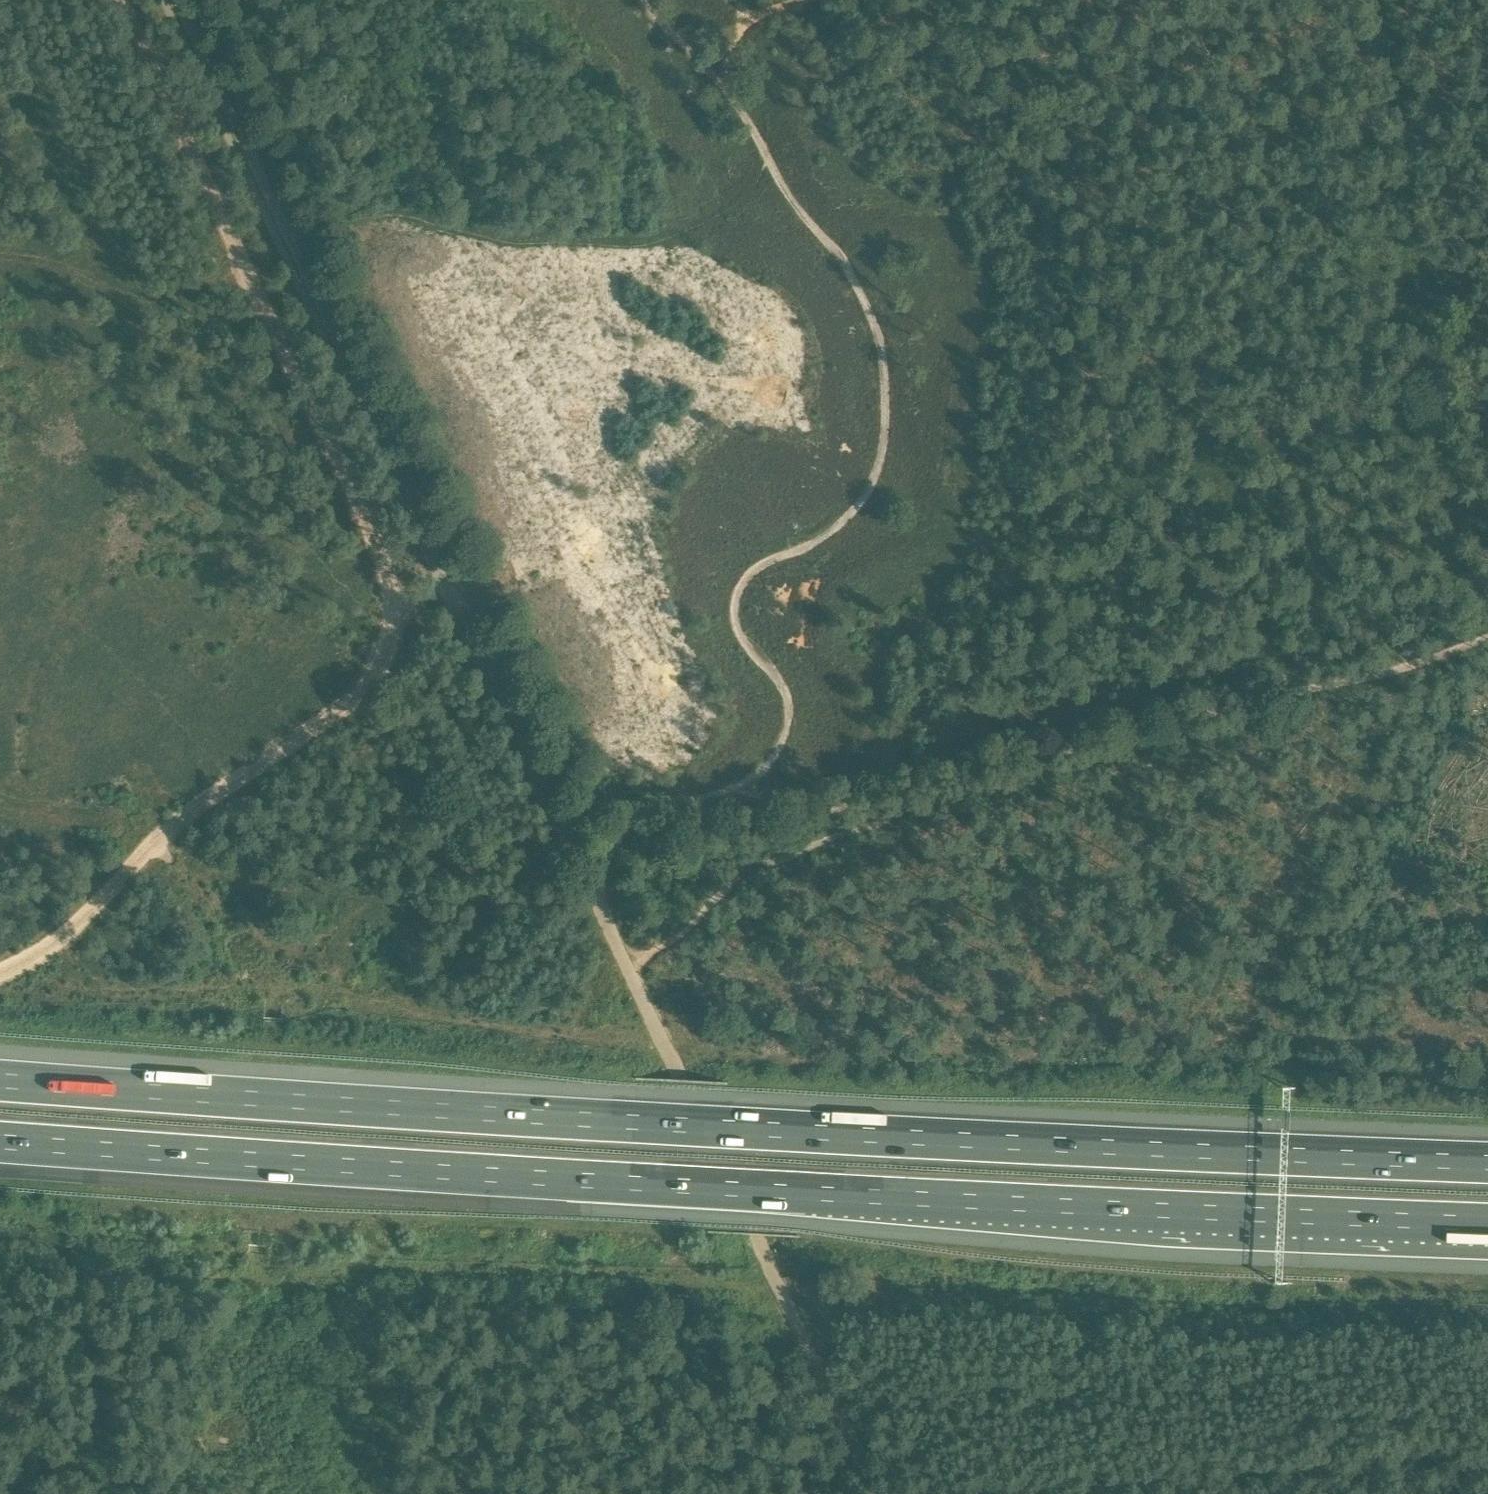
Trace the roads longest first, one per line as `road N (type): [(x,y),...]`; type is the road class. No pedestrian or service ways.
road 1 (motorway): [(0,1140),(782,1192),(1487,1223)]
road 2 (motorway): [(1487,1162),(0,1083)]
road 3 (track): [(0,977),(60,938),(211,794),(359,691),(386,644),(393,608),(337,466),(119,0)]
road 4 (unclassified): [(875,1493),(422,532)]
road 5 (track): [(749,783),(770,765),(790,715),(787,692),(736,623),(737,597),(763,562),(818,541),(863,501),(886,426),(880,344),(869,310),(765,153)]
road 6 (track): [(831,808),(1487,636)]
road 7 (track): [(422,532),(291,244)]
road 8 (track): [(291,244),(176,0)]
road 9 (track): [(602,911),(609,853),(644,809),(694,790),(749,783)]
road 10 (track): [(765,153),(722,79),(667,28)]
road 11 (track): [(821,0),(737,24),(667,28)]

